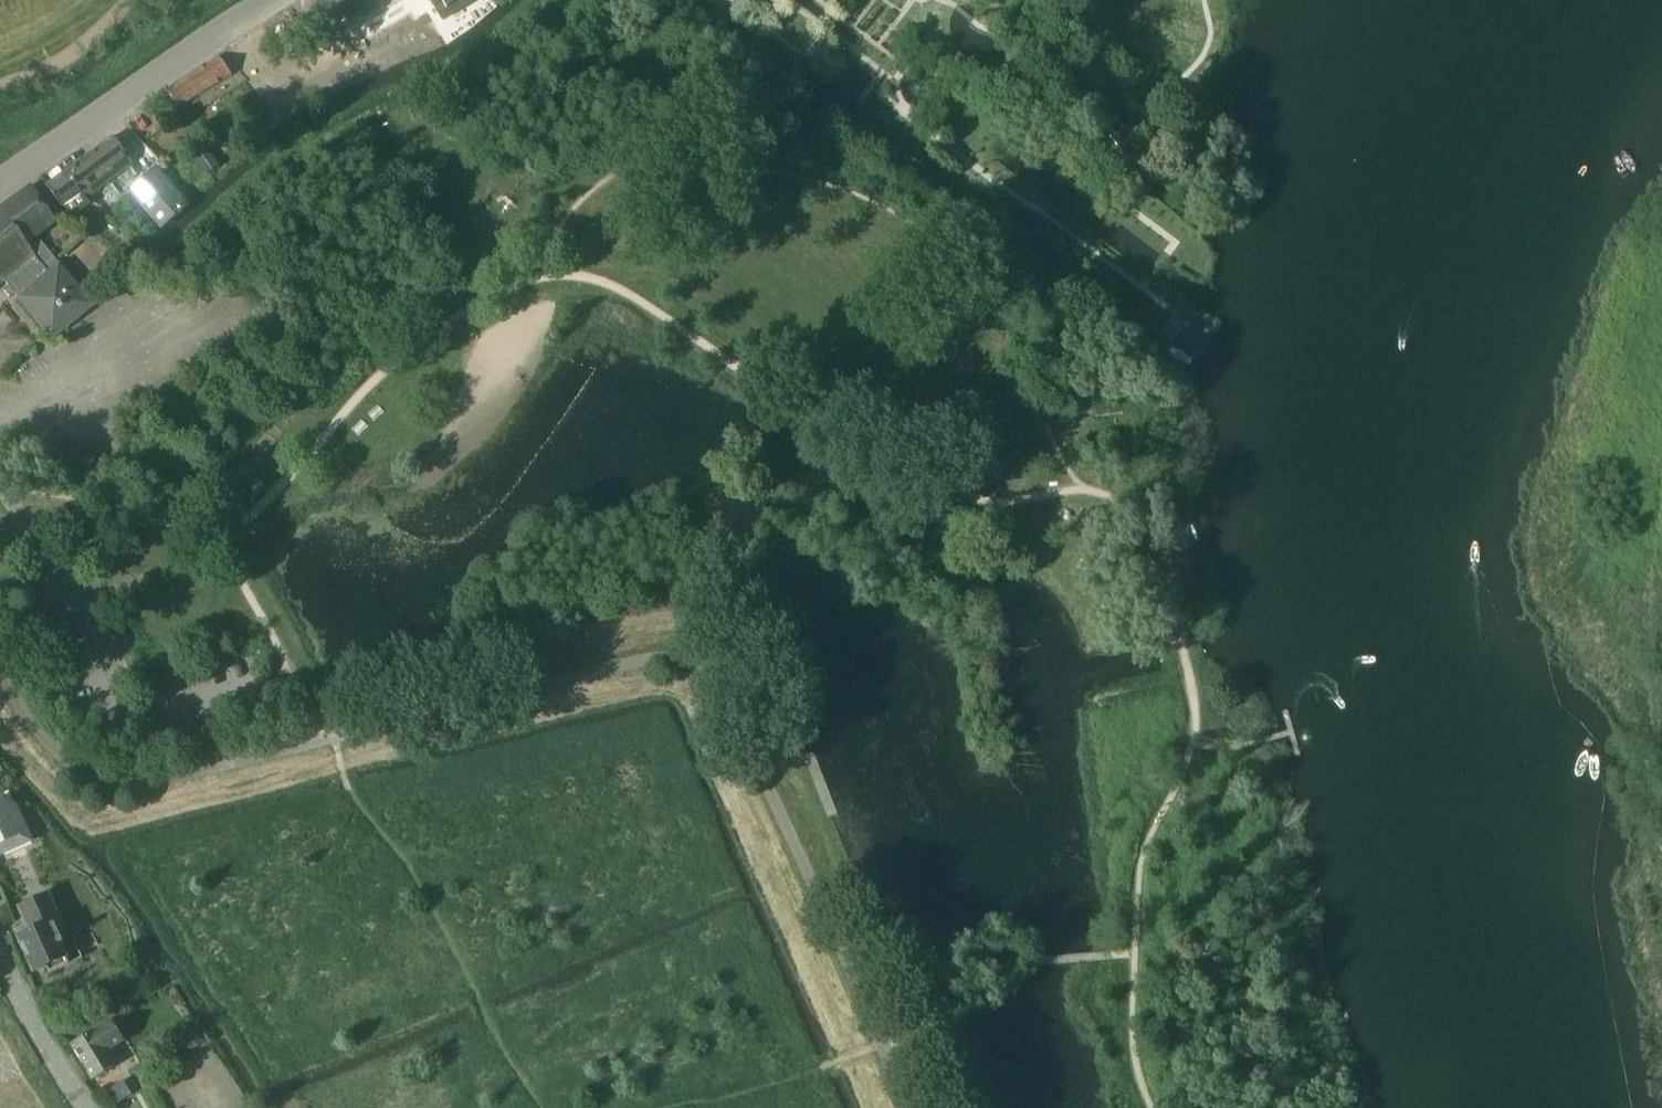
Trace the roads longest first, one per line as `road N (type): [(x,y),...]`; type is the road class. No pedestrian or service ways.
road 1 (unclassified): [(277,0),(0,187)]
road 2 (unclassified): [(0,964),(80,1107)]

